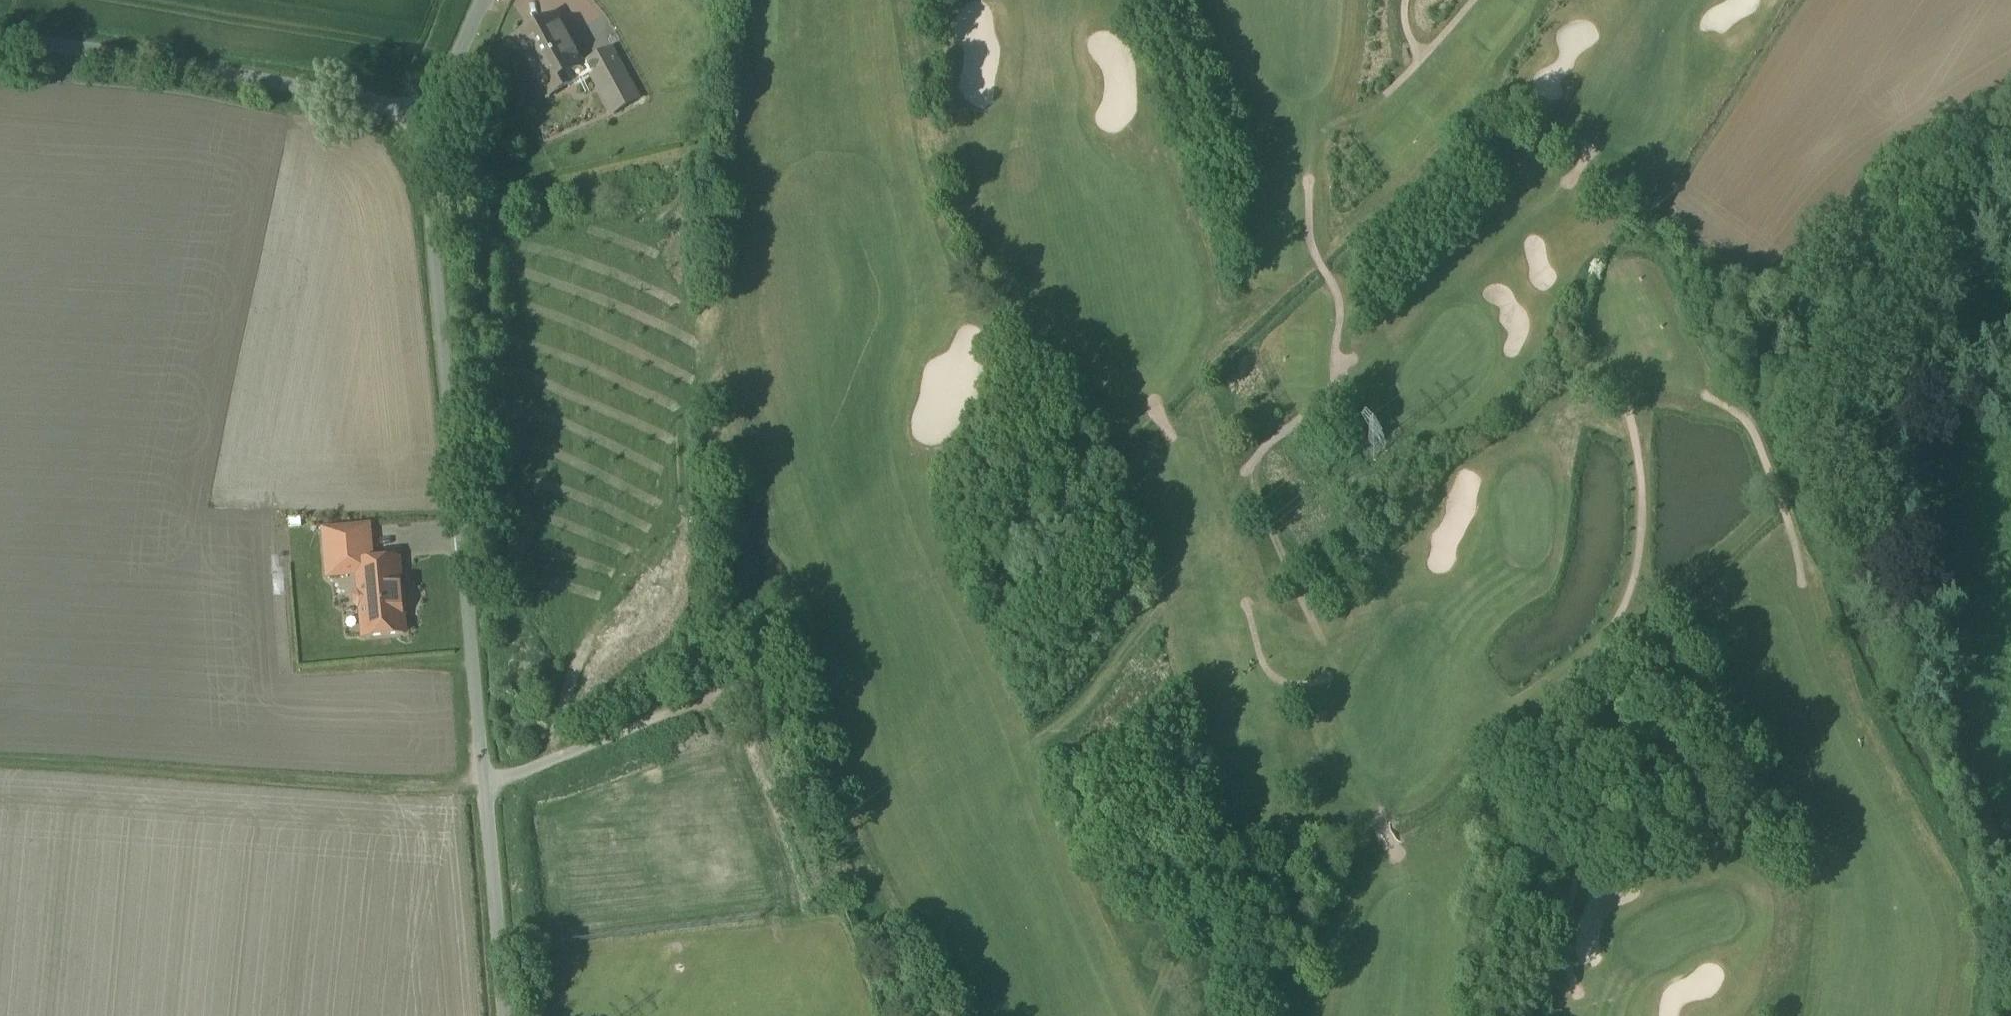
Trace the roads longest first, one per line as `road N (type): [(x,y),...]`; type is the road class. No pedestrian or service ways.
road 1 (unclassified): [(505,1015),(427,145),(431,117)]
road 2 (unclassified): [(0,42),(431,117)]
road 3 (track): [(486,786),(697,703)]
road 4 (unclassified): [(431,117),(481,0)]

